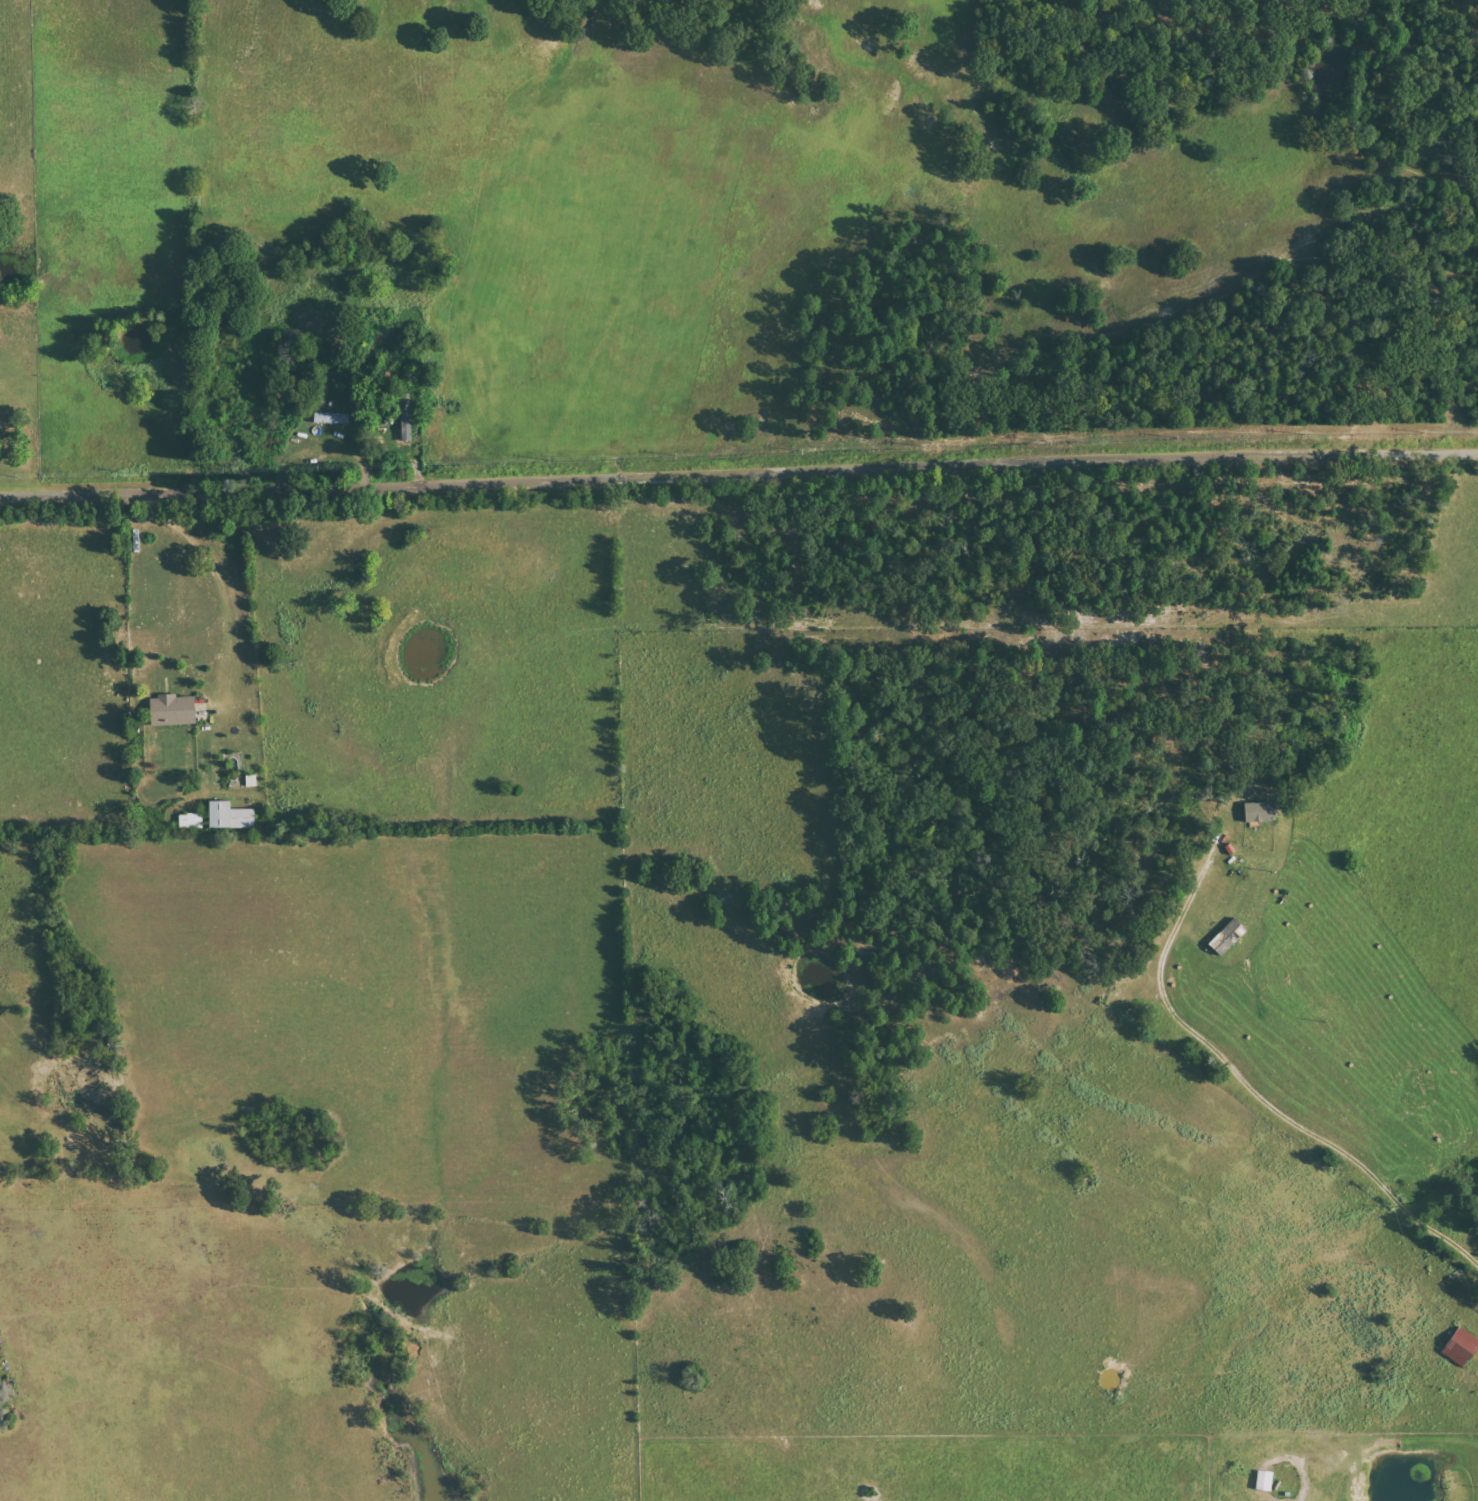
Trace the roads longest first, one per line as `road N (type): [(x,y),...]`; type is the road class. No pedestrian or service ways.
road 1 (residential): [(0,497),(1477,456)]

